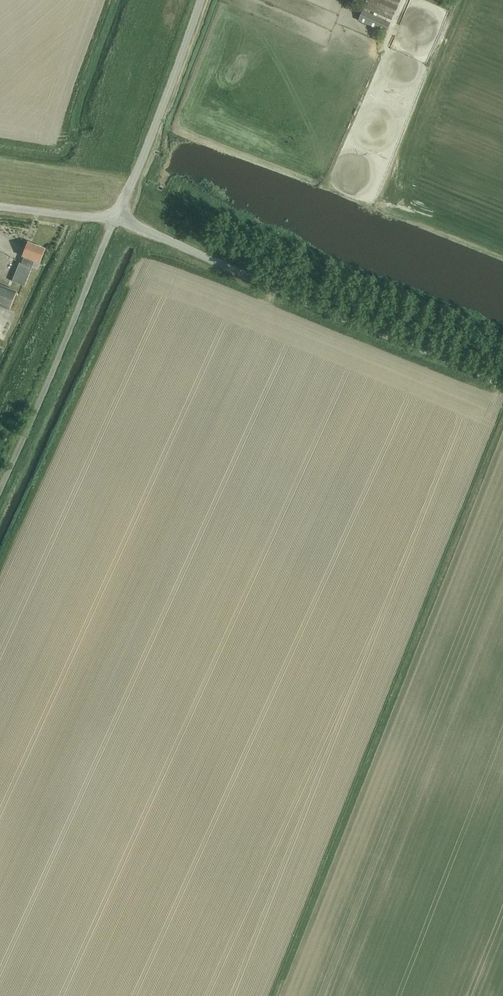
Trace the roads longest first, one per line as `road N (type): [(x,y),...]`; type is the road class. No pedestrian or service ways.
road 1 (unclassified): [(502,381),(117,220)]
road 2 (unclassified): [(0,492),(117,220)]
road 3 (unclassified): [(117,220),(196,0)]
road 4 (track): [(81,217),(0,396)]

